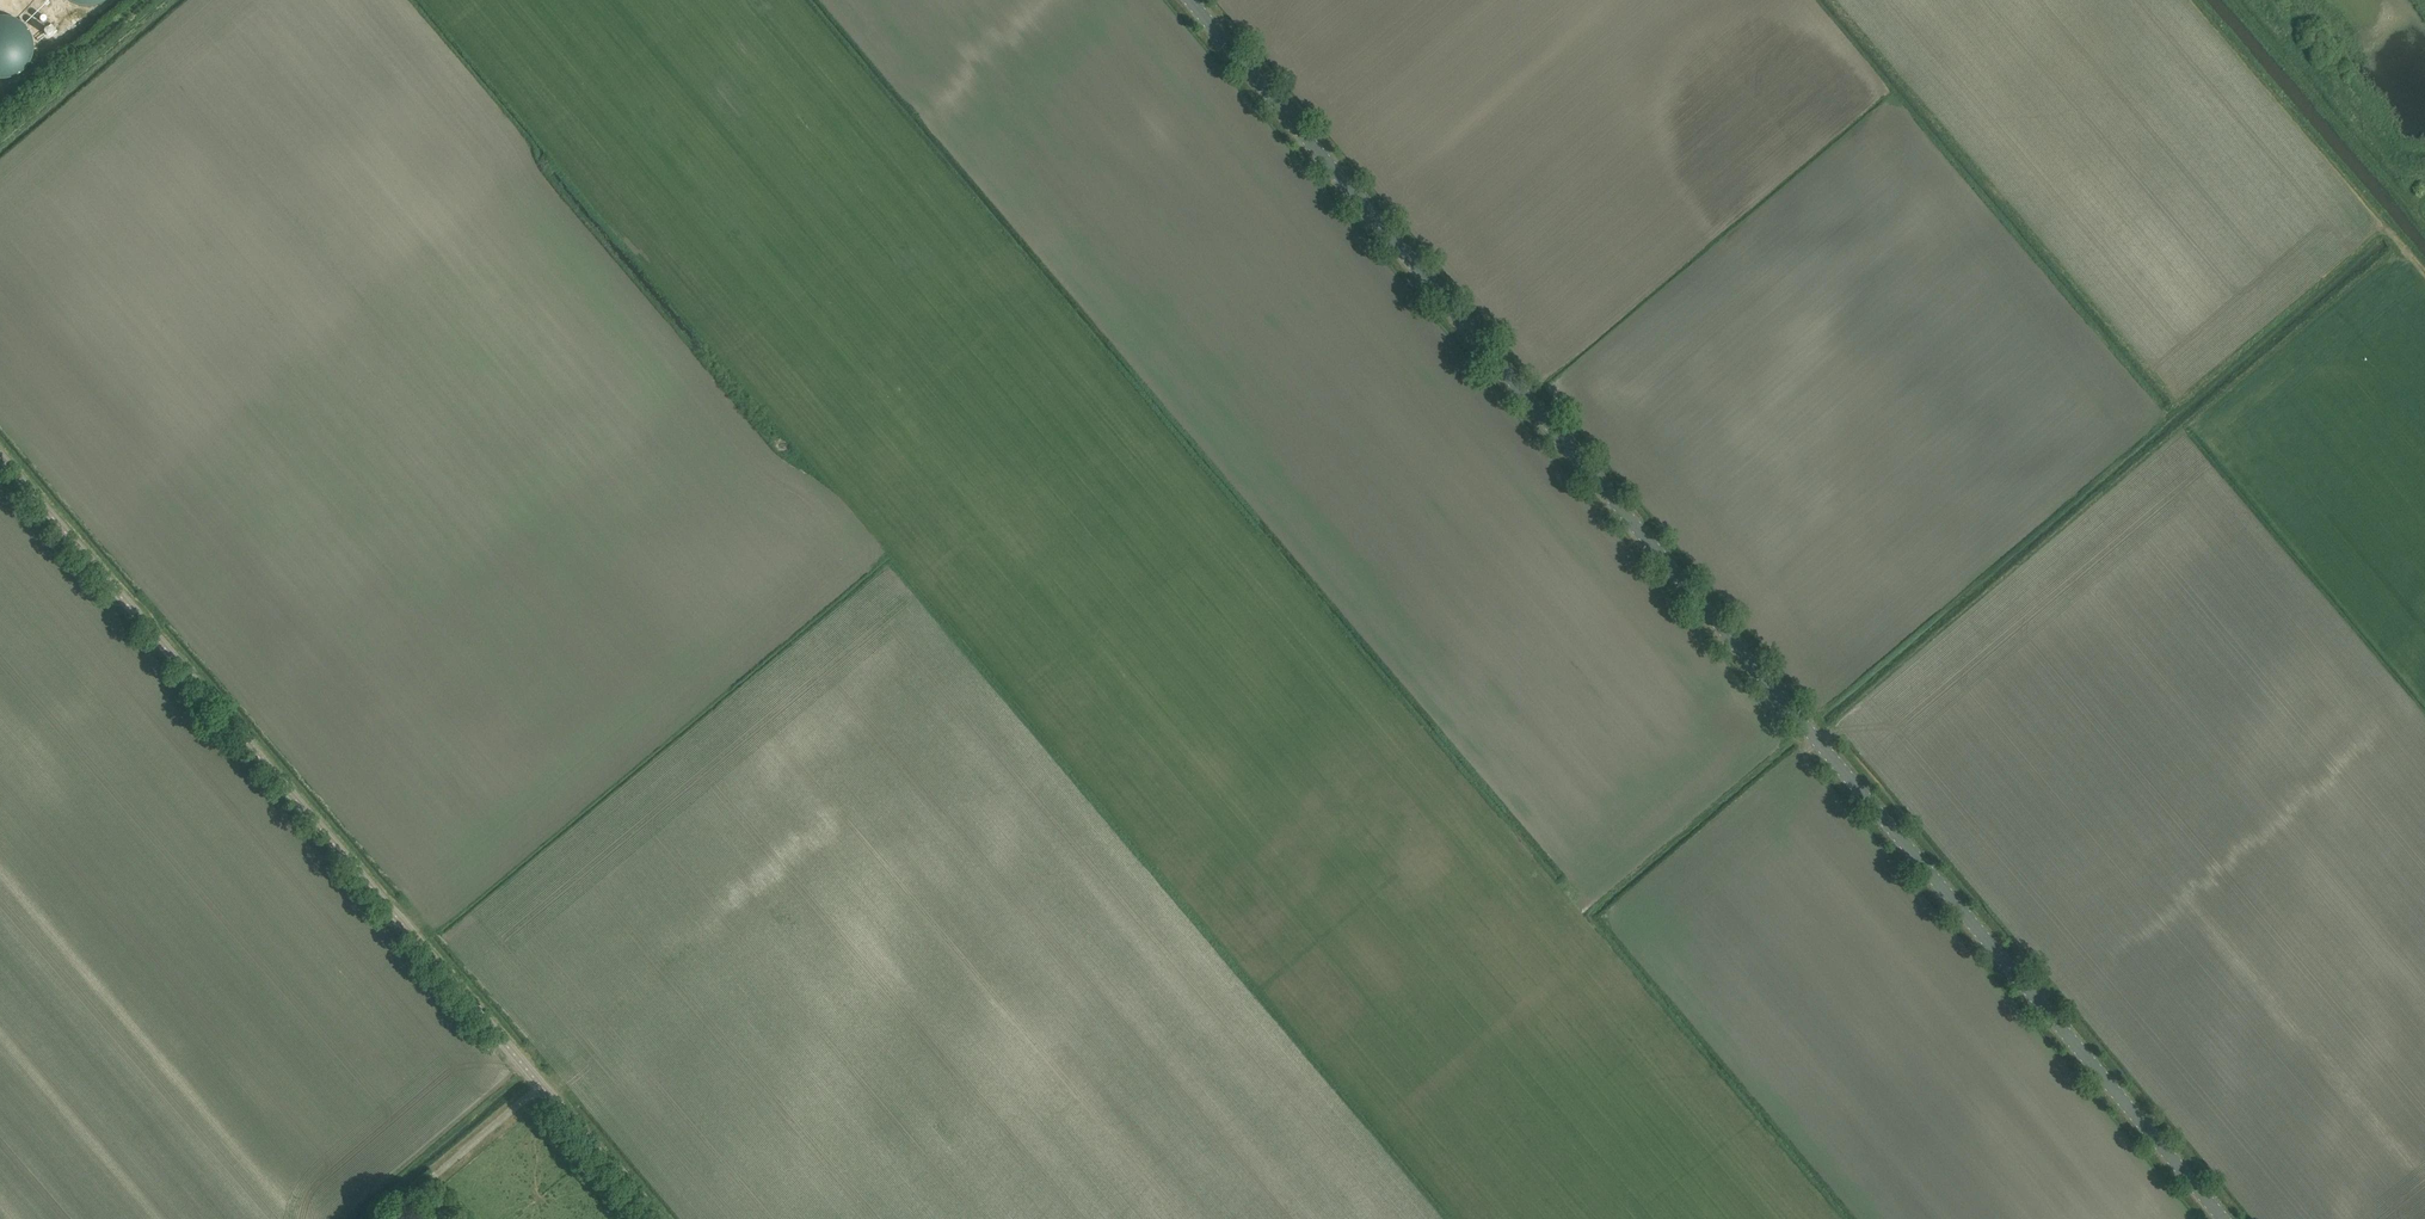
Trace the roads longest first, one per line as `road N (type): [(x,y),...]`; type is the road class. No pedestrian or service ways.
road 1 (tertiary): [(2221,1218),(1188,0)]
road 2 (unclassified): [(654,1218),(0,455)]

